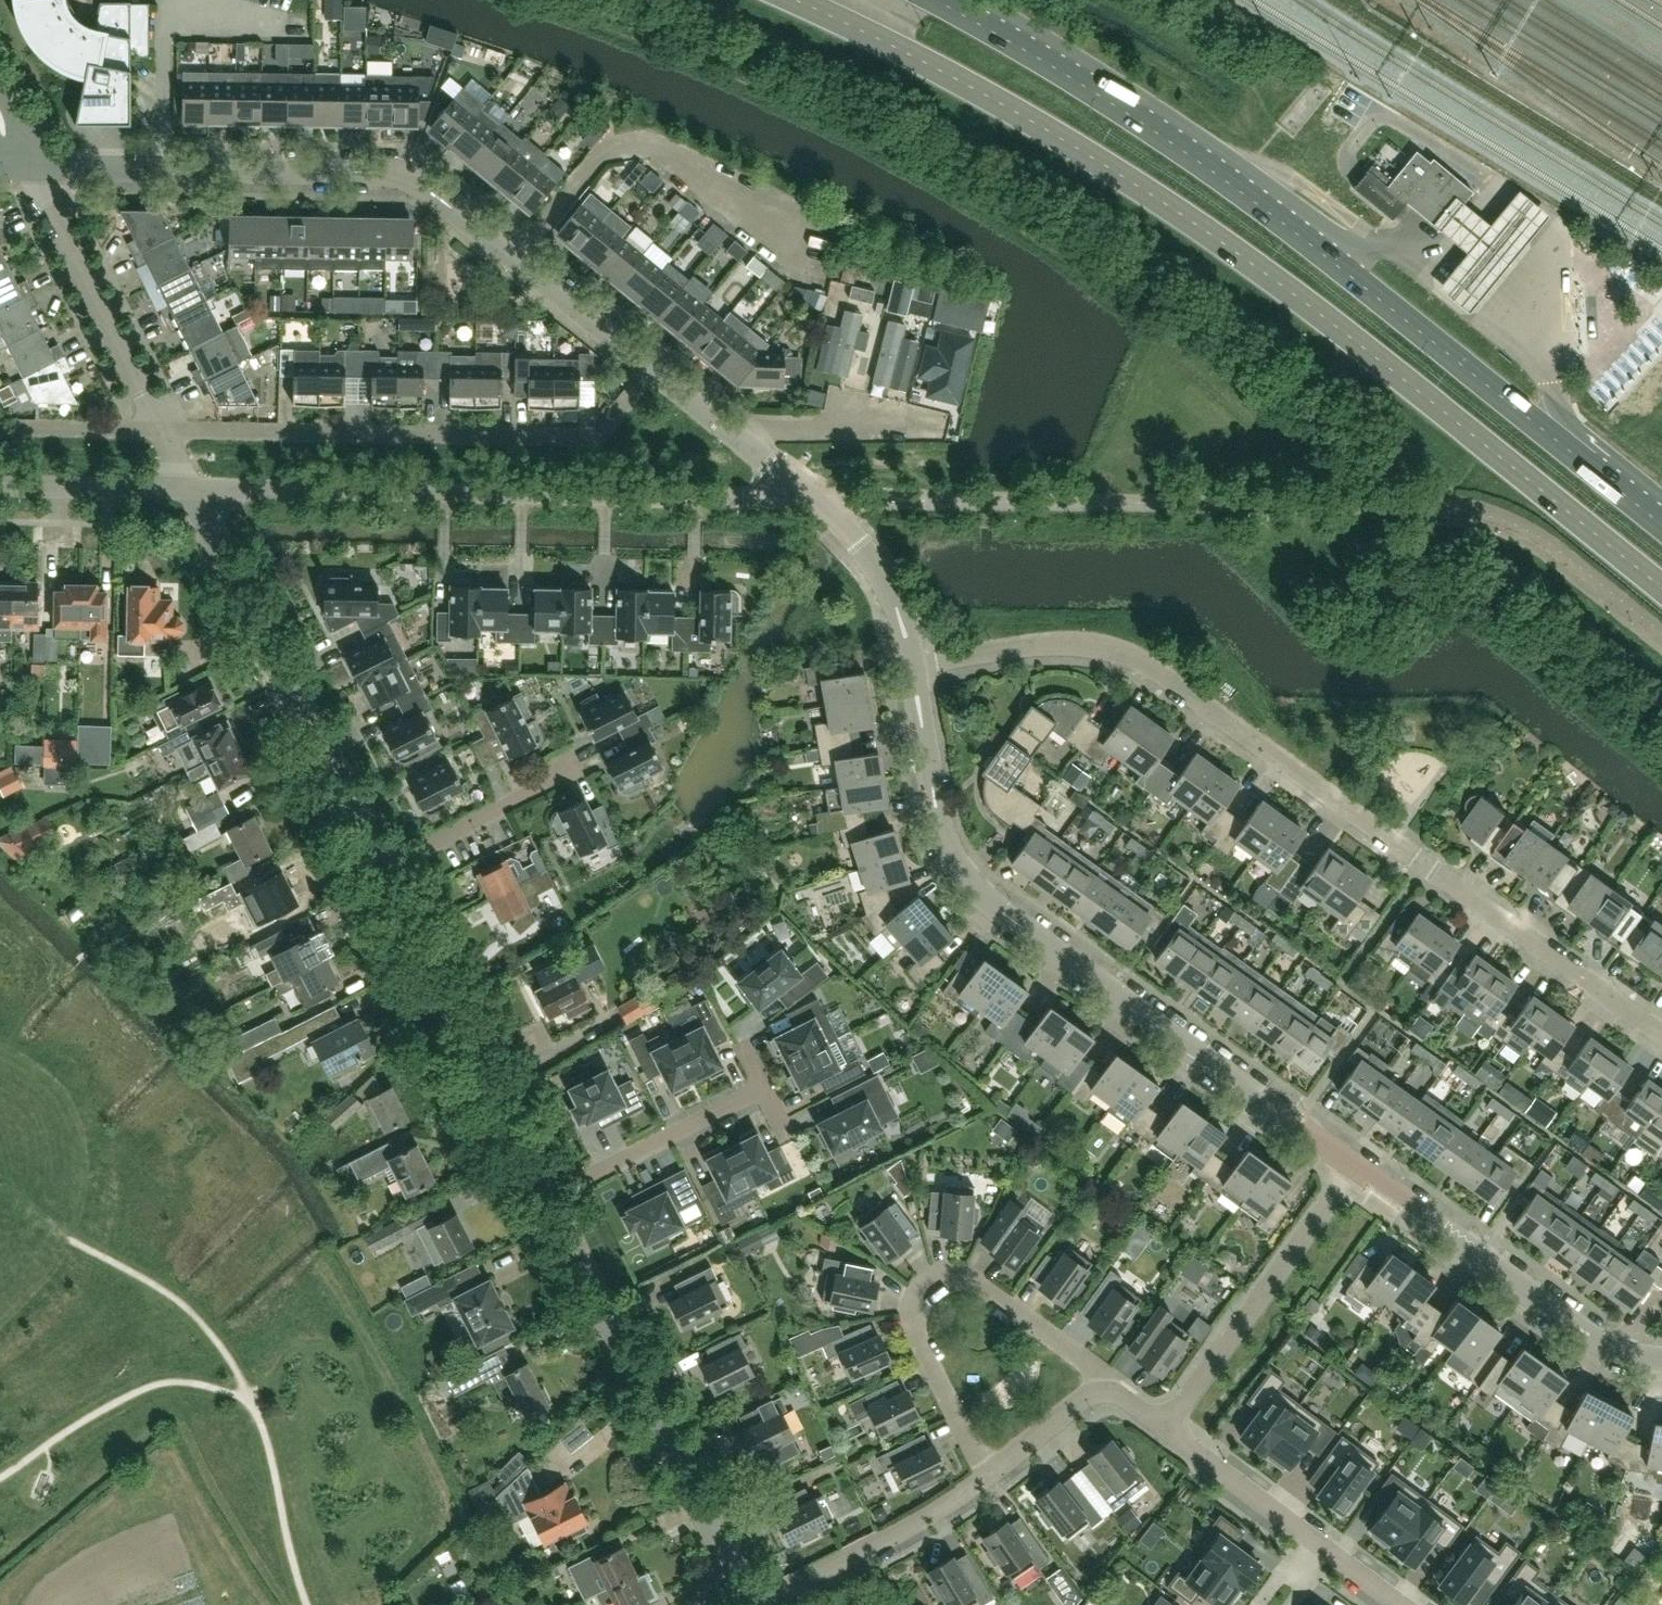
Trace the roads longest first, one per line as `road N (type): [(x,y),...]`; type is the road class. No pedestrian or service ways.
road 1 (primary): [(792,0),(1024,125),(1244,258),(1661,591)]
road 2 (primary): [(1661,525),(1115,95),(947,0)]
road 3 (residential): [(1661,1035),(1139,661),(1074,642),(913,663)]
road 4 (tertiary): [(1356,1168),(963,882),(946,851),(913,663)]
road 5 (tertiary): [(650,368),(404,176),(30,165)]
road 6 (residential): [(810,497),(191,489)]
road 7 (residential): [(159,432),(593,437),(650,368)]
road 8 (residential): [(752,1604),(550,1198)]
road 9 (residential): [(380,872),(191,489)]
road 10 (residential): [(990,1476),(916,1333),(917,1307),(932,1288),(976,1282),(1092,1366),(1104,1391)]
road 11 (residential): [(550,1198),(380,872)]
road 12 (tertiary): [(1661,1358),(1590,1336),(1356,1168)]
road 13 (residential): [(1165,1428),(1356,1168)]
road 14 (residential): [(159,432),(70,270),(30,165)]
road 15 (residential): [(755,1604),(990,1476)]
road 16 (residential): [(550,1198),(763,1089)]
road 17 (residential): [(380,872),(573,770),(565,754)]
road 18 (tertiary): [(810,497),(777,461),(650,368)]
road 19 (tertiary): [(913,663),(890,587),(810,497)]
road 20 (residential): [(191,489),(0,487)]
road 21 (residential): [(1165,1428),(1310,1539)]
road 22 (residential): [(0,429),(159,432)]
road 23 (residential): [(990,1476),(1104,1391)]

